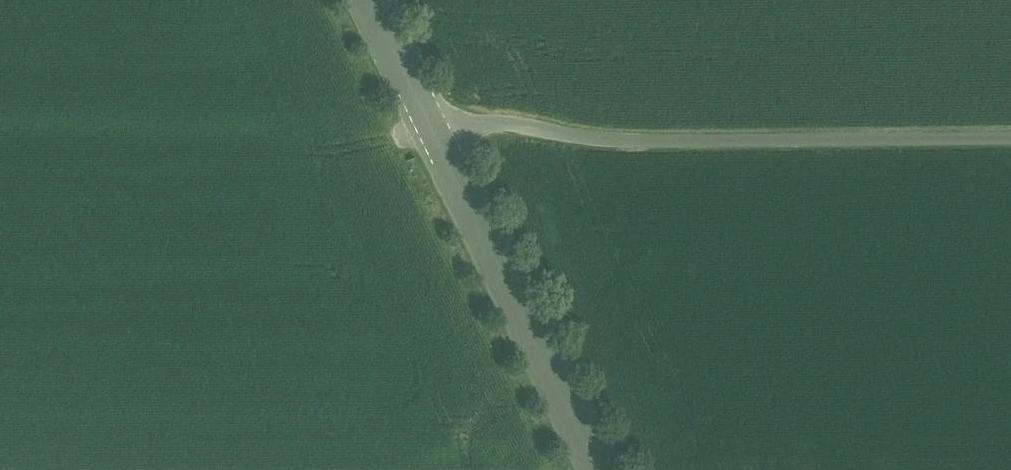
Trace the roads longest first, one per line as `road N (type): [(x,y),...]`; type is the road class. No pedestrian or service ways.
road 1 (residential): [(433,121),(1010,126)]
road 2 (secondary): [(433,121),(600,469)]
road 3 (secondary): [(372,0),(433,121)]

